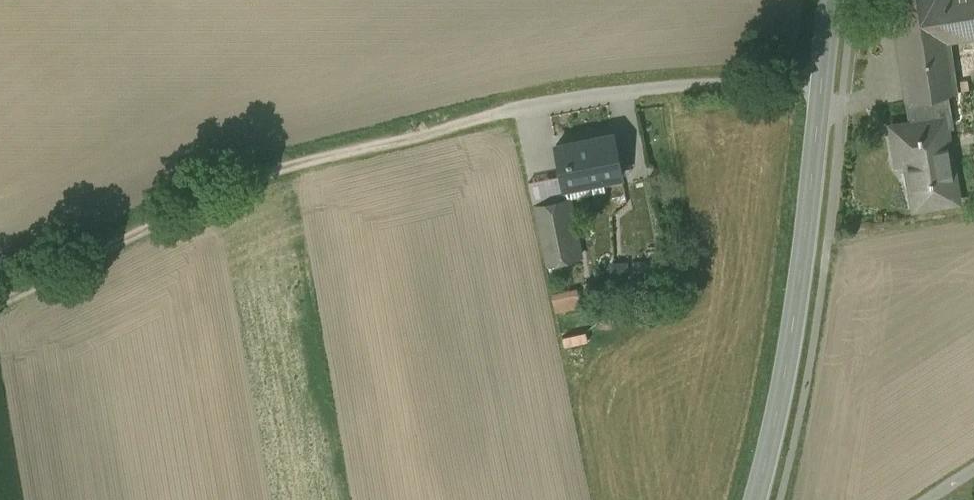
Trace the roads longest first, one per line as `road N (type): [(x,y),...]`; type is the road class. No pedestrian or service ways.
road 1 (track): [(497,116),(272,172),(0,301)]
road 2 (tertiary): [(821,90),(792,320),(754,499)]
road 3 (unclassified): [(821,90),(679,87),(497,116)]

